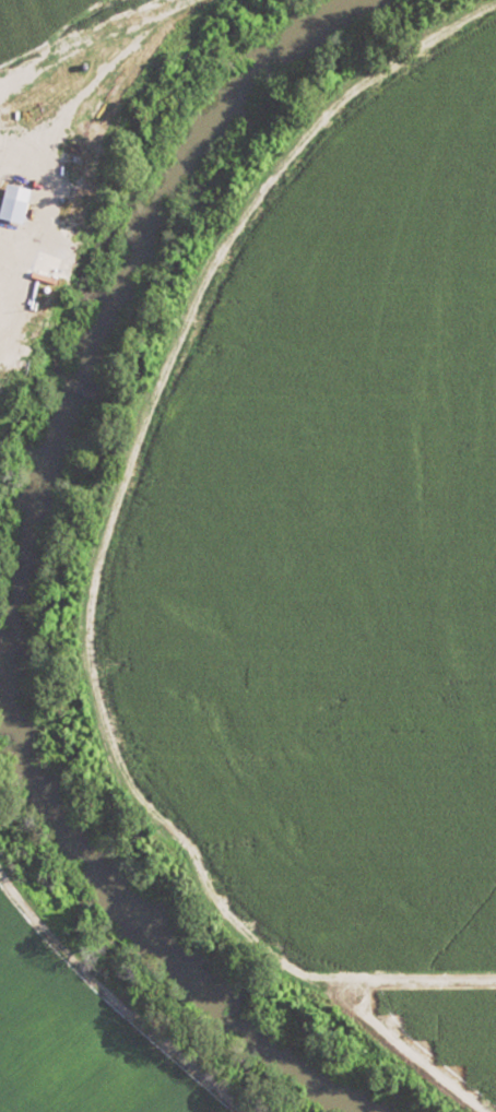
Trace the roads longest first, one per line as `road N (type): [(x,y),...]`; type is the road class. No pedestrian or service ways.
road 1 (track): [(481,1111),(235,926),(108,754),(85,682),(83,591),(97,525),(143,413)]
road 2 (track): [(160,374),(220,237),(305,119),(495,3)]
road 3 (track): [(0,873),(34,918),(248,1111)]
road 4 (track): [(160,374),(495,377)]
road 5 (track): [(495,972),(298,972)]

